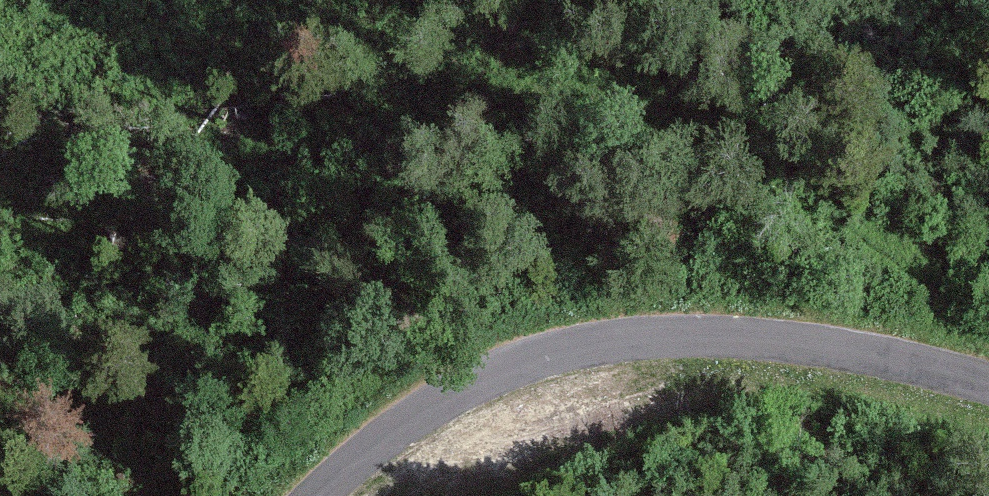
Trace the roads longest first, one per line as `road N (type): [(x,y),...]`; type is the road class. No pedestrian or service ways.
road 1 (track): [(0,262),(394,111),(501,93),(601,97),(717,149),(988,349)]
road 2 (tertiary): [(318,495),(439,401),(502,369),(623,338),(838,347),(988,382)]

